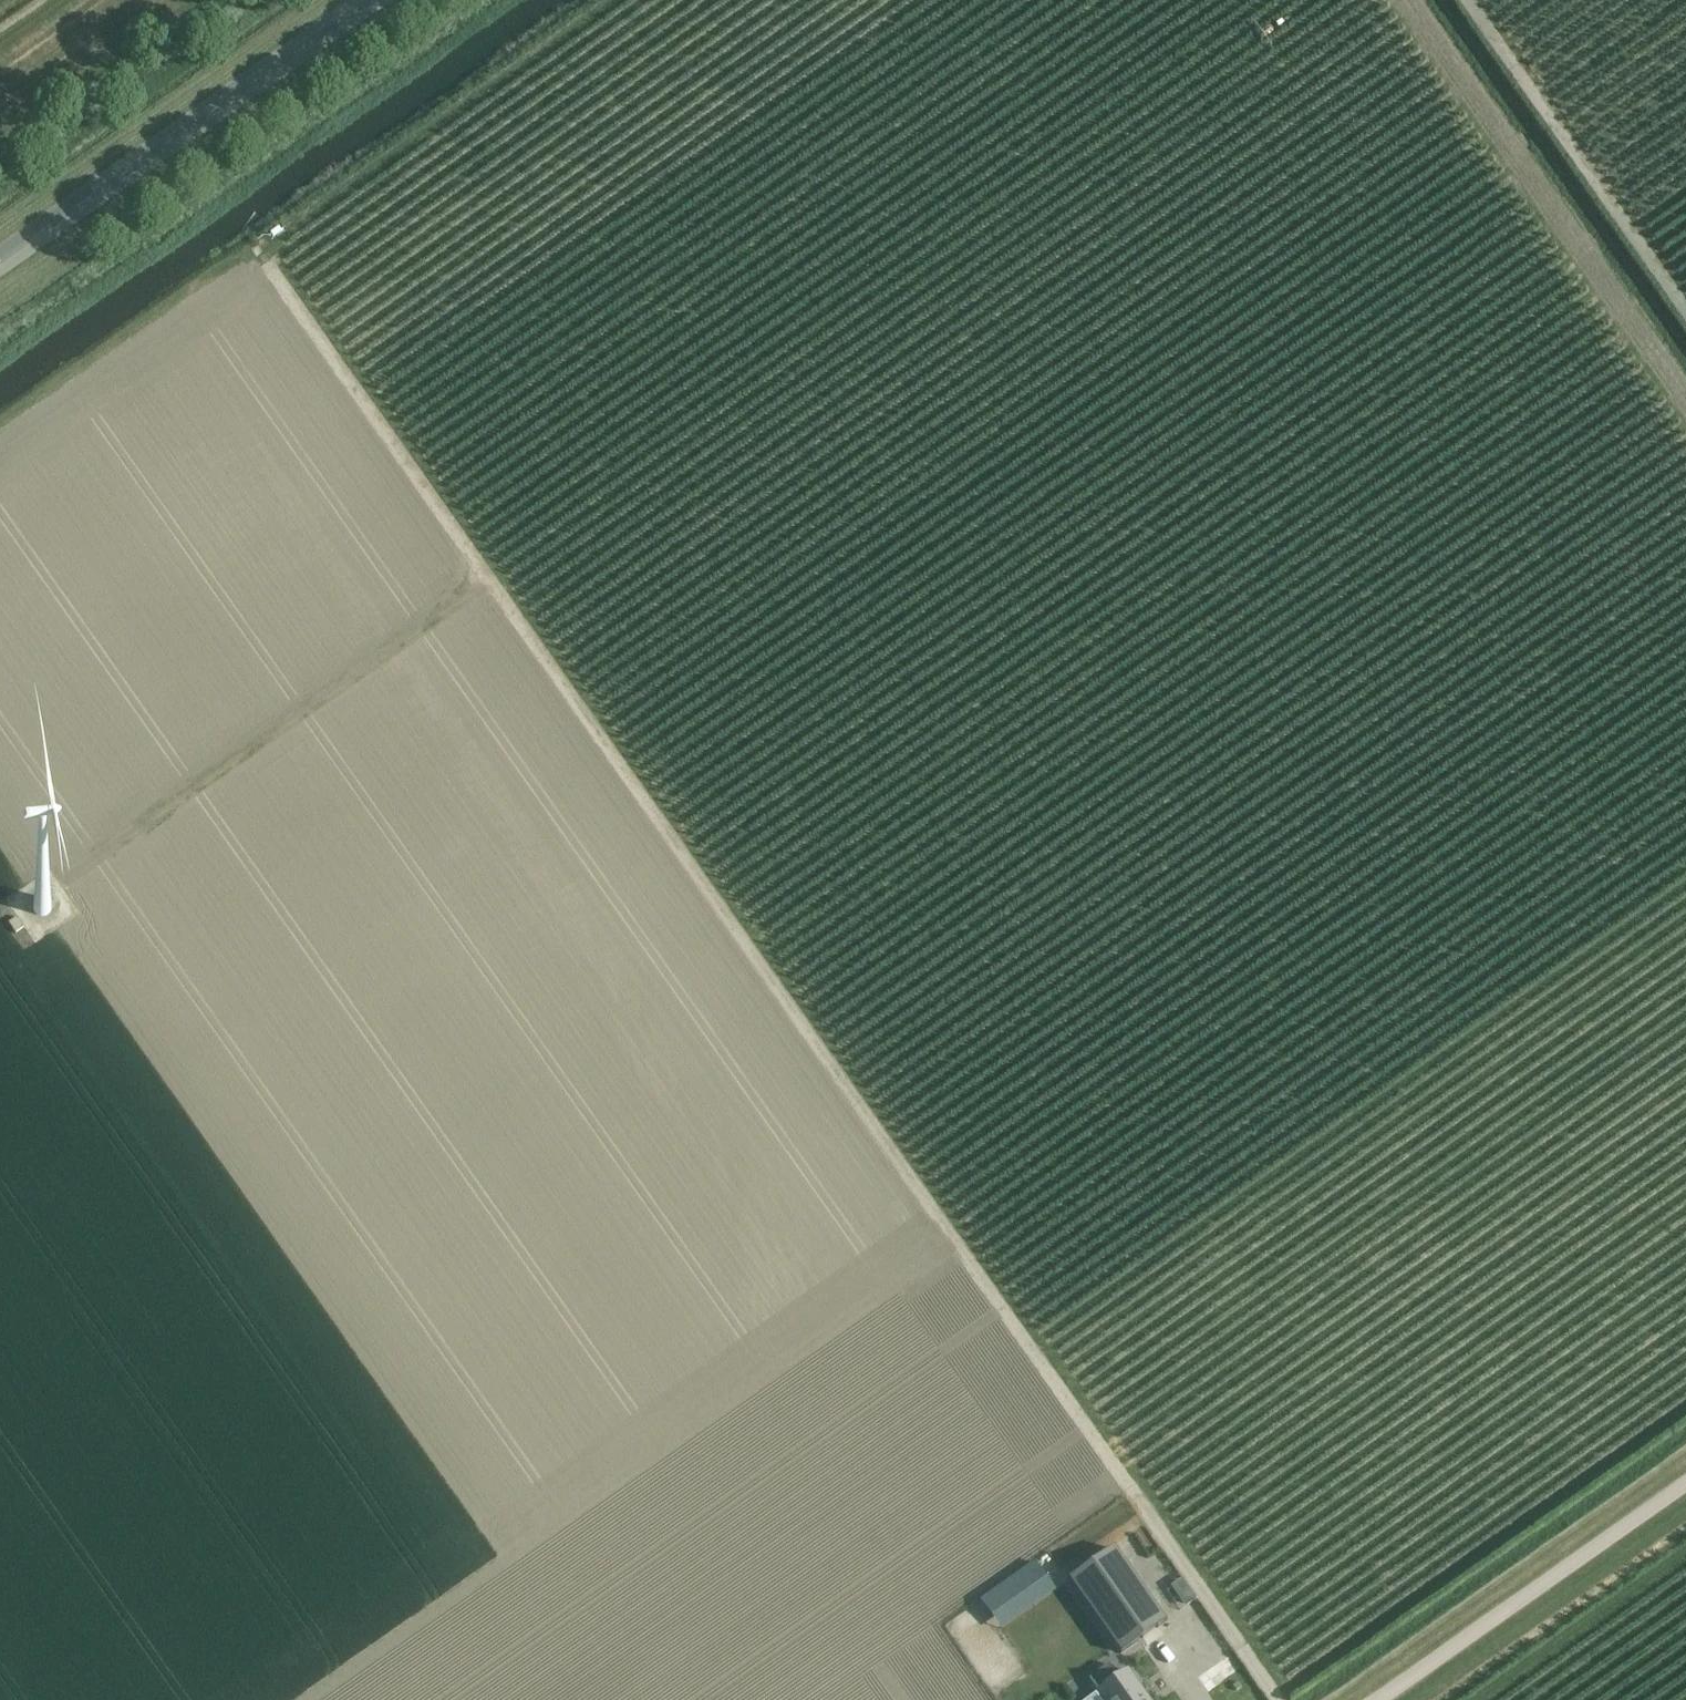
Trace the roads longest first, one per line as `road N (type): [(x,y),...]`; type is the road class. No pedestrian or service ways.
road 1 (unclassified): [(0,257),(364,0)]
road 2 (unclassified): [(1685,1475),(1365,1699)]

